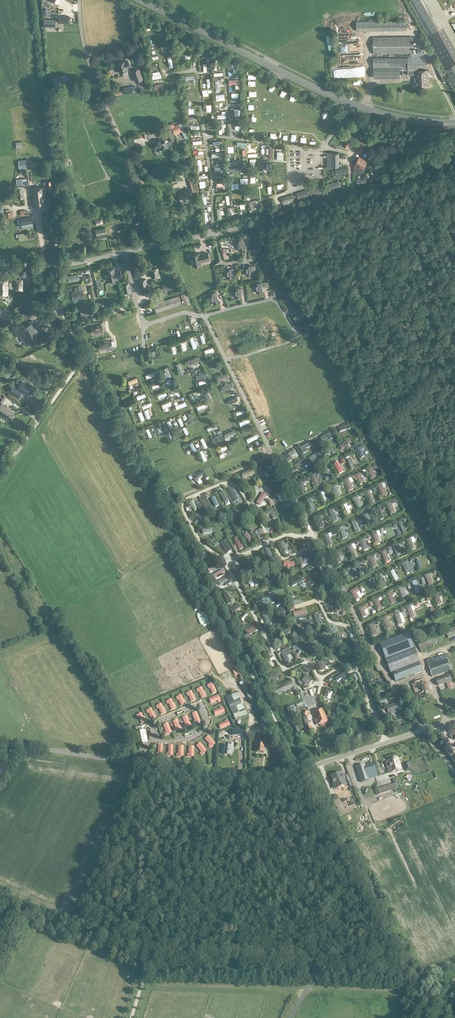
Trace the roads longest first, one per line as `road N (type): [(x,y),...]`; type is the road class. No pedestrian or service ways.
road 1 (track): [(403,967),(85,357)]
road 2 (unclassified): [(434,1017),(403,967),(133,956),(0,900)]
road 3 (residential): [(424,730),(386,675),(204,316)]
road 4 (unclassified): [(387,742),(255,778),(0,742)]
road 5 (secondary): [(454,122),(337,98),(141,0)]
road 6 (unclassified): [(171,242),(296,212),(454,157)]
road 7 (residential): [(171,242),(92,68),(80,0)]
road 8 (track): [(148,363),(200,352),(243,443)]
road 9 (track): [(85,357),(0,478)]

